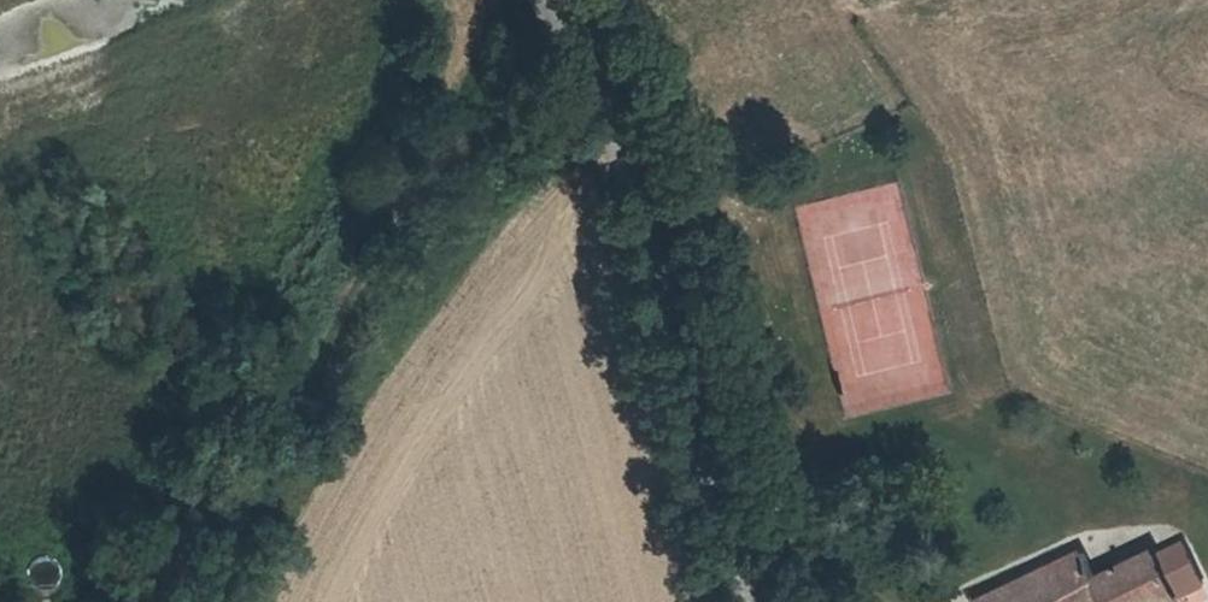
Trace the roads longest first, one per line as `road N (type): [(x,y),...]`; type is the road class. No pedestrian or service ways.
road 1 (unclassified): [(752,601),(645,155),(574,29),(549,0)]

